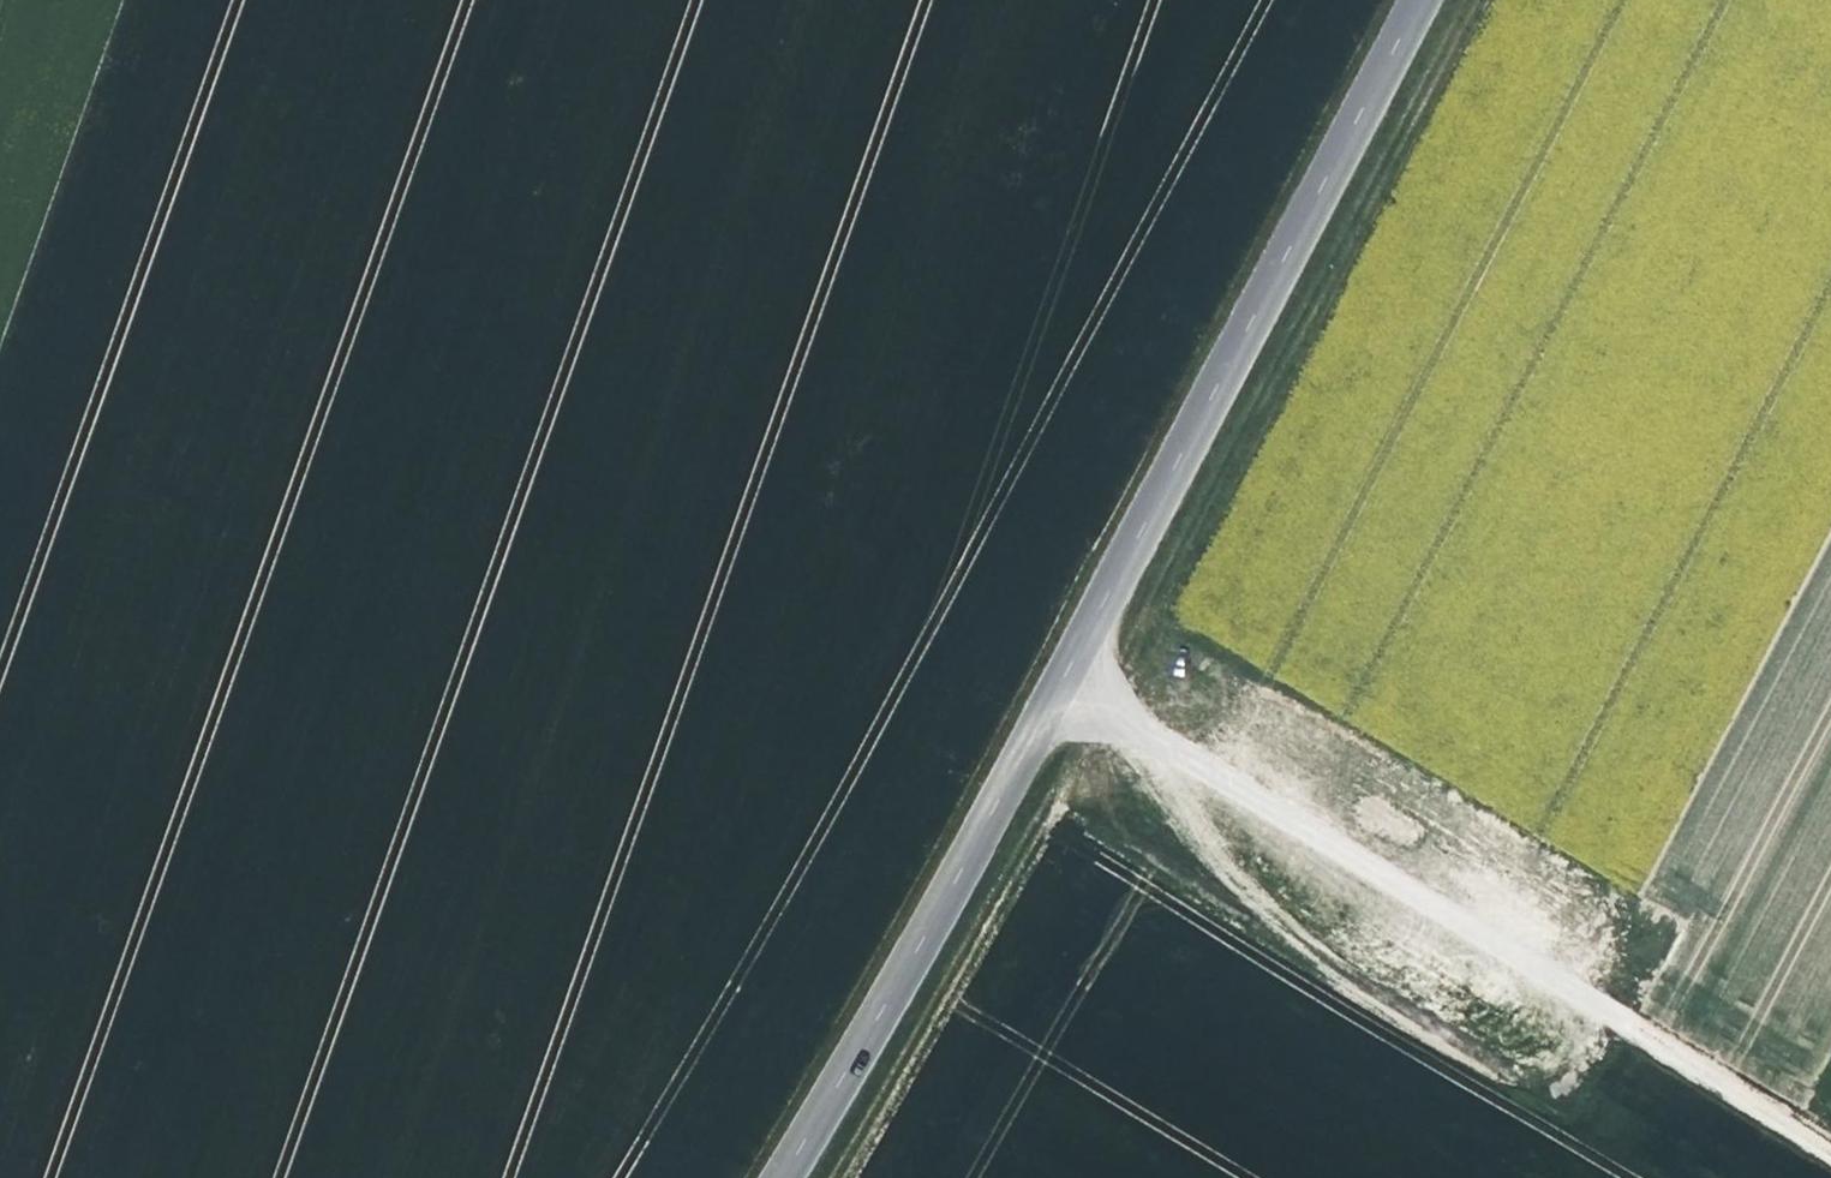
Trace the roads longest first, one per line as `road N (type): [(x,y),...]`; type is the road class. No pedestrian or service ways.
road 1 (tertiary): [(785,1177),(867,1042),(1065,675),(1413,0)]
road 2 (track): [(1830,1144),(1644,1030)]

